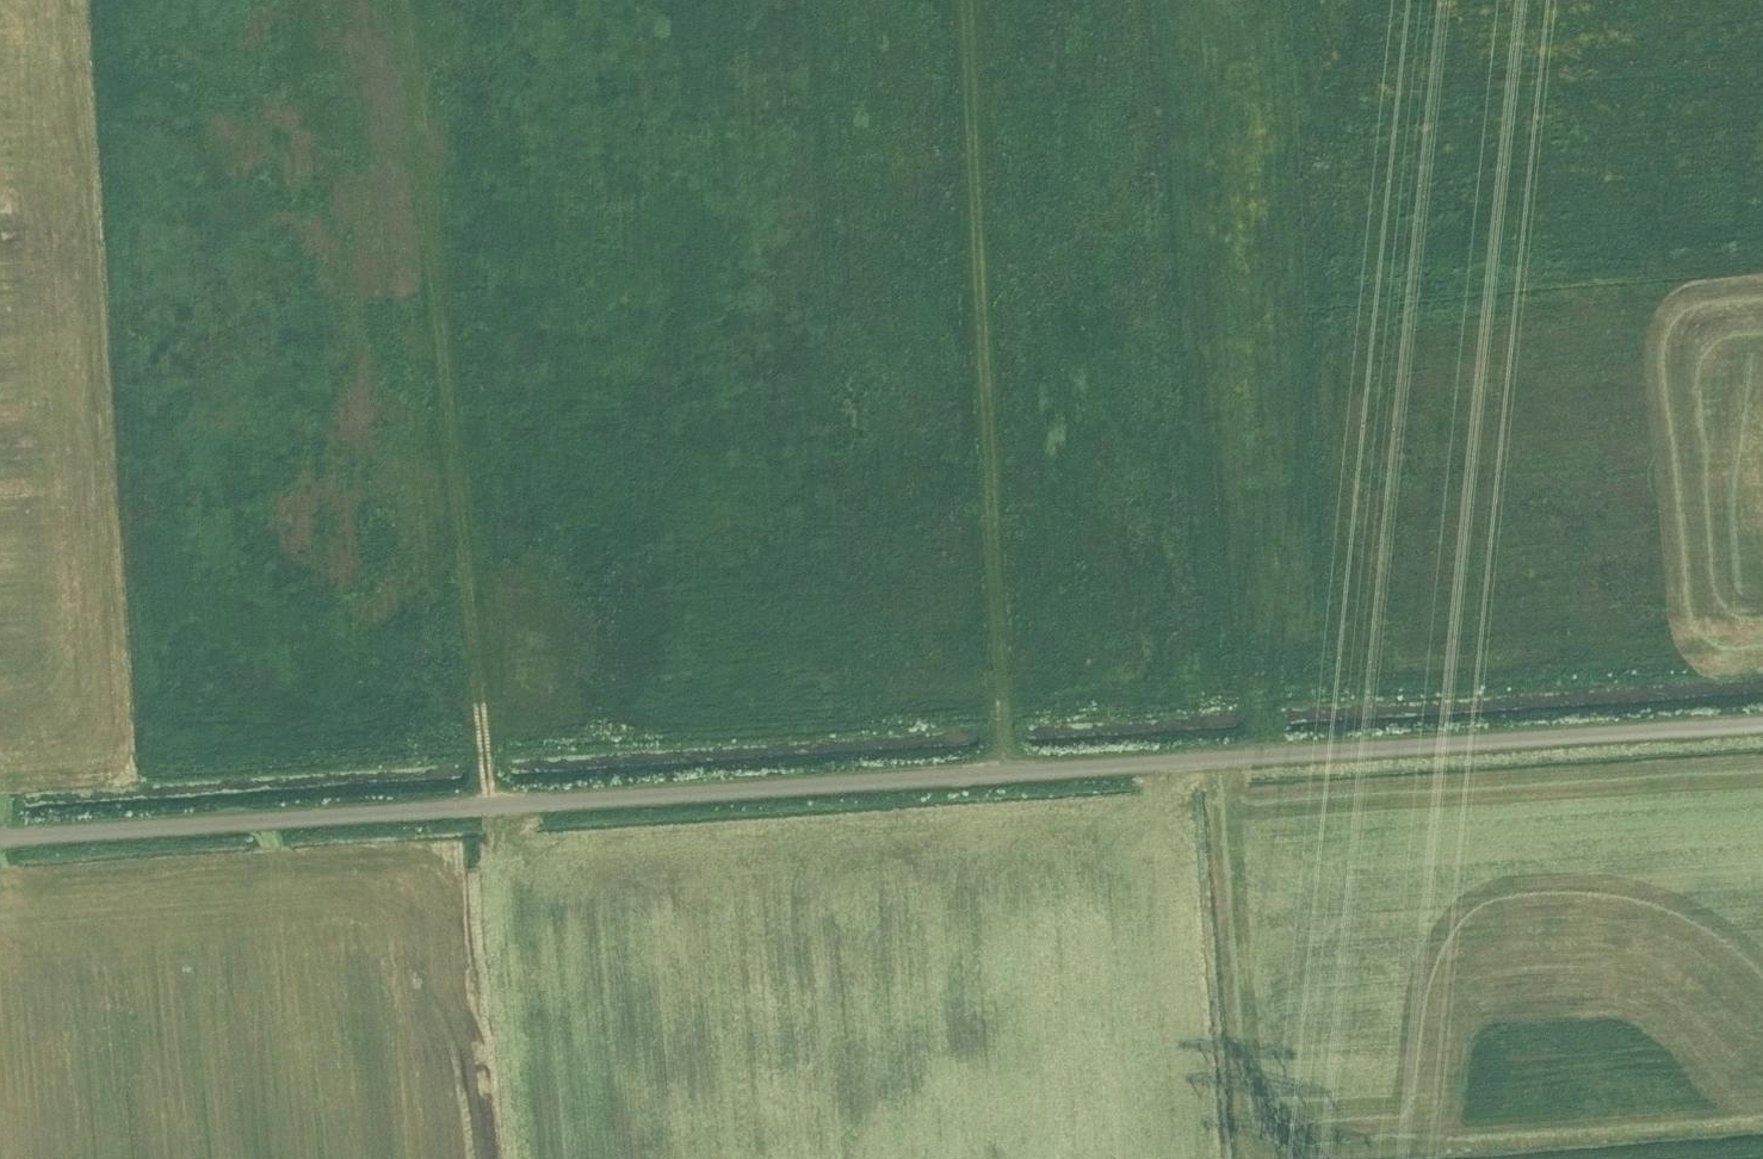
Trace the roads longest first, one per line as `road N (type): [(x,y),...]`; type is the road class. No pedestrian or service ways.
road 1 (unclassified): [(0,834),(1762,722)]

